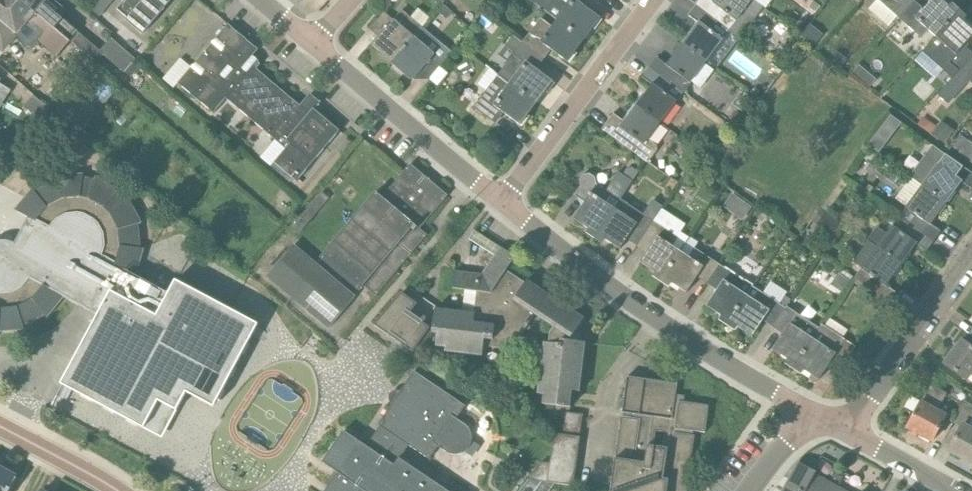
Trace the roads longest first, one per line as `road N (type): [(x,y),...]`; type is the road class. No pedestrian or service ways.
road 1 (residential): [(825,423),(633,309),(503,208)]
road 2 (residential): [(503,208),(660,0)]
road 3 (residential): [(503,208),(314,48)]
road 4 (residential): [(825,423),(860,415),(971,263)]
road 5 (residential): [(825,423),(952,490)]
road 6 (residential): [(118,490),(0,425)]

